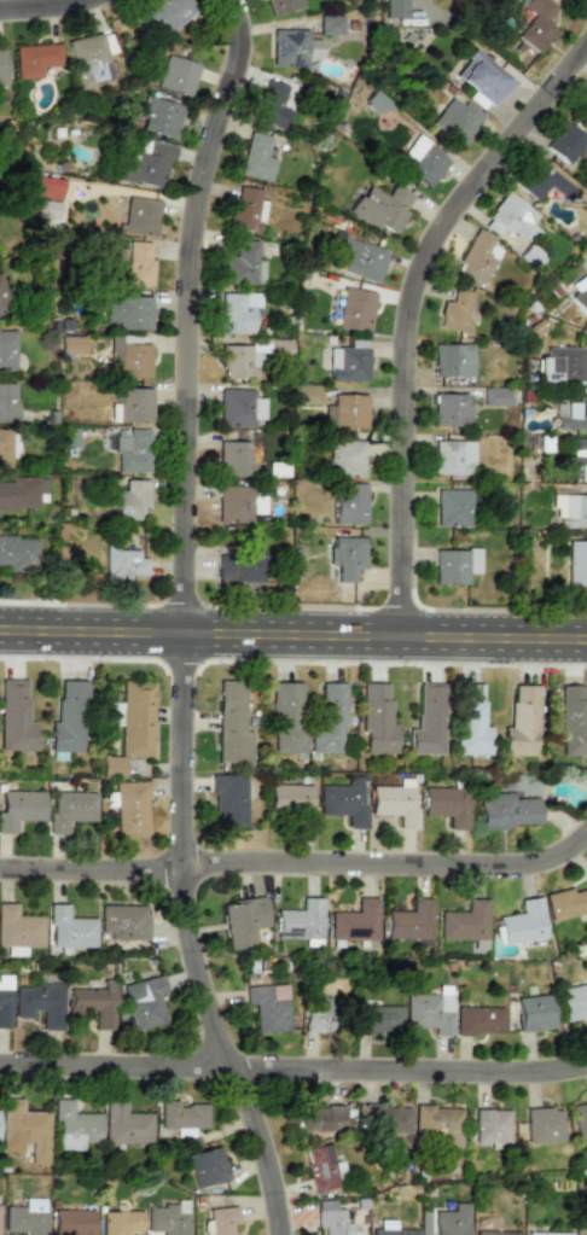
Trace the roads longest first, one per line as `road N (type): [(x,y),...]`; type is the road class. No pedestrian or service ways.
road 1 (residential): [(278,1234),(255,1141),(194,991),(170,839),(181,278),(204,150),(234,52),(223,0)]
road 2 (residential): [(401,634),(406,340),(422,268),(453,214),(586,48)]
road 3 (residential): [(0,880),(523,870),(586,840)]
road 4 (residential): [(0,1076),(528,1079),(586,1071)]
road 5 (secondary): [(0,628),(586,637)]

